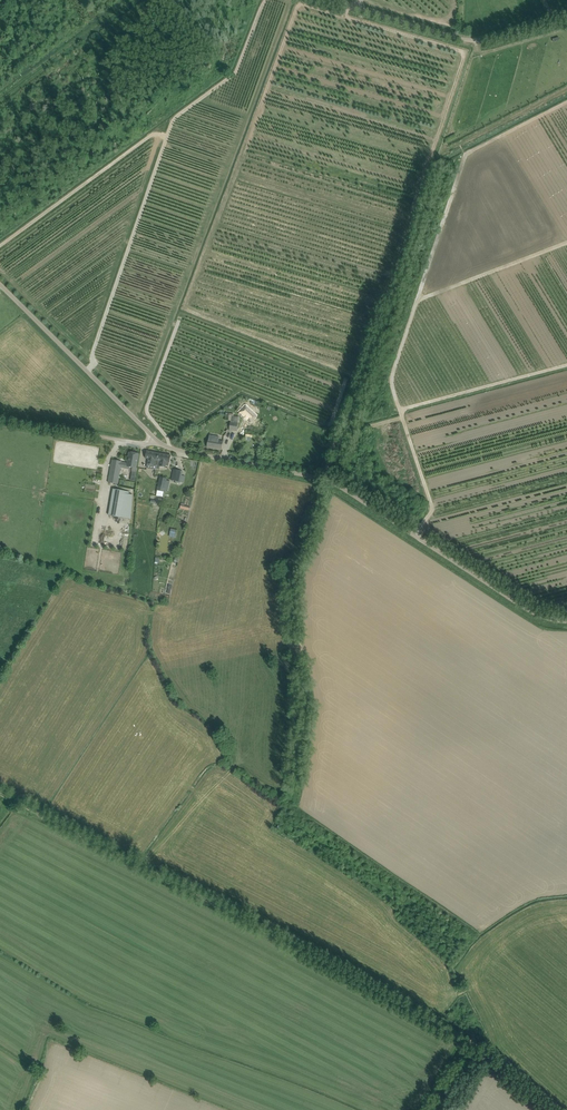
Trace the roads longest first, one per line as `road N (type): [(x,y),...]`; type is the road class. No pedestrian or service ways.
road 1 (track): [(0,794),(283,939),(484,1056)]
road 2 (track): [(324,479),(424,166),(566,91)]
road 3 (unclassified): [(566,619),(538,610),(324,479),(155,442)]
road 4 (unclassified): [(155,442),(0,284)]
road 5 (unclassified): [(566,19),(476,40),(353,7)]
road 6 (unclassified): [(155,442),(0,416)]

